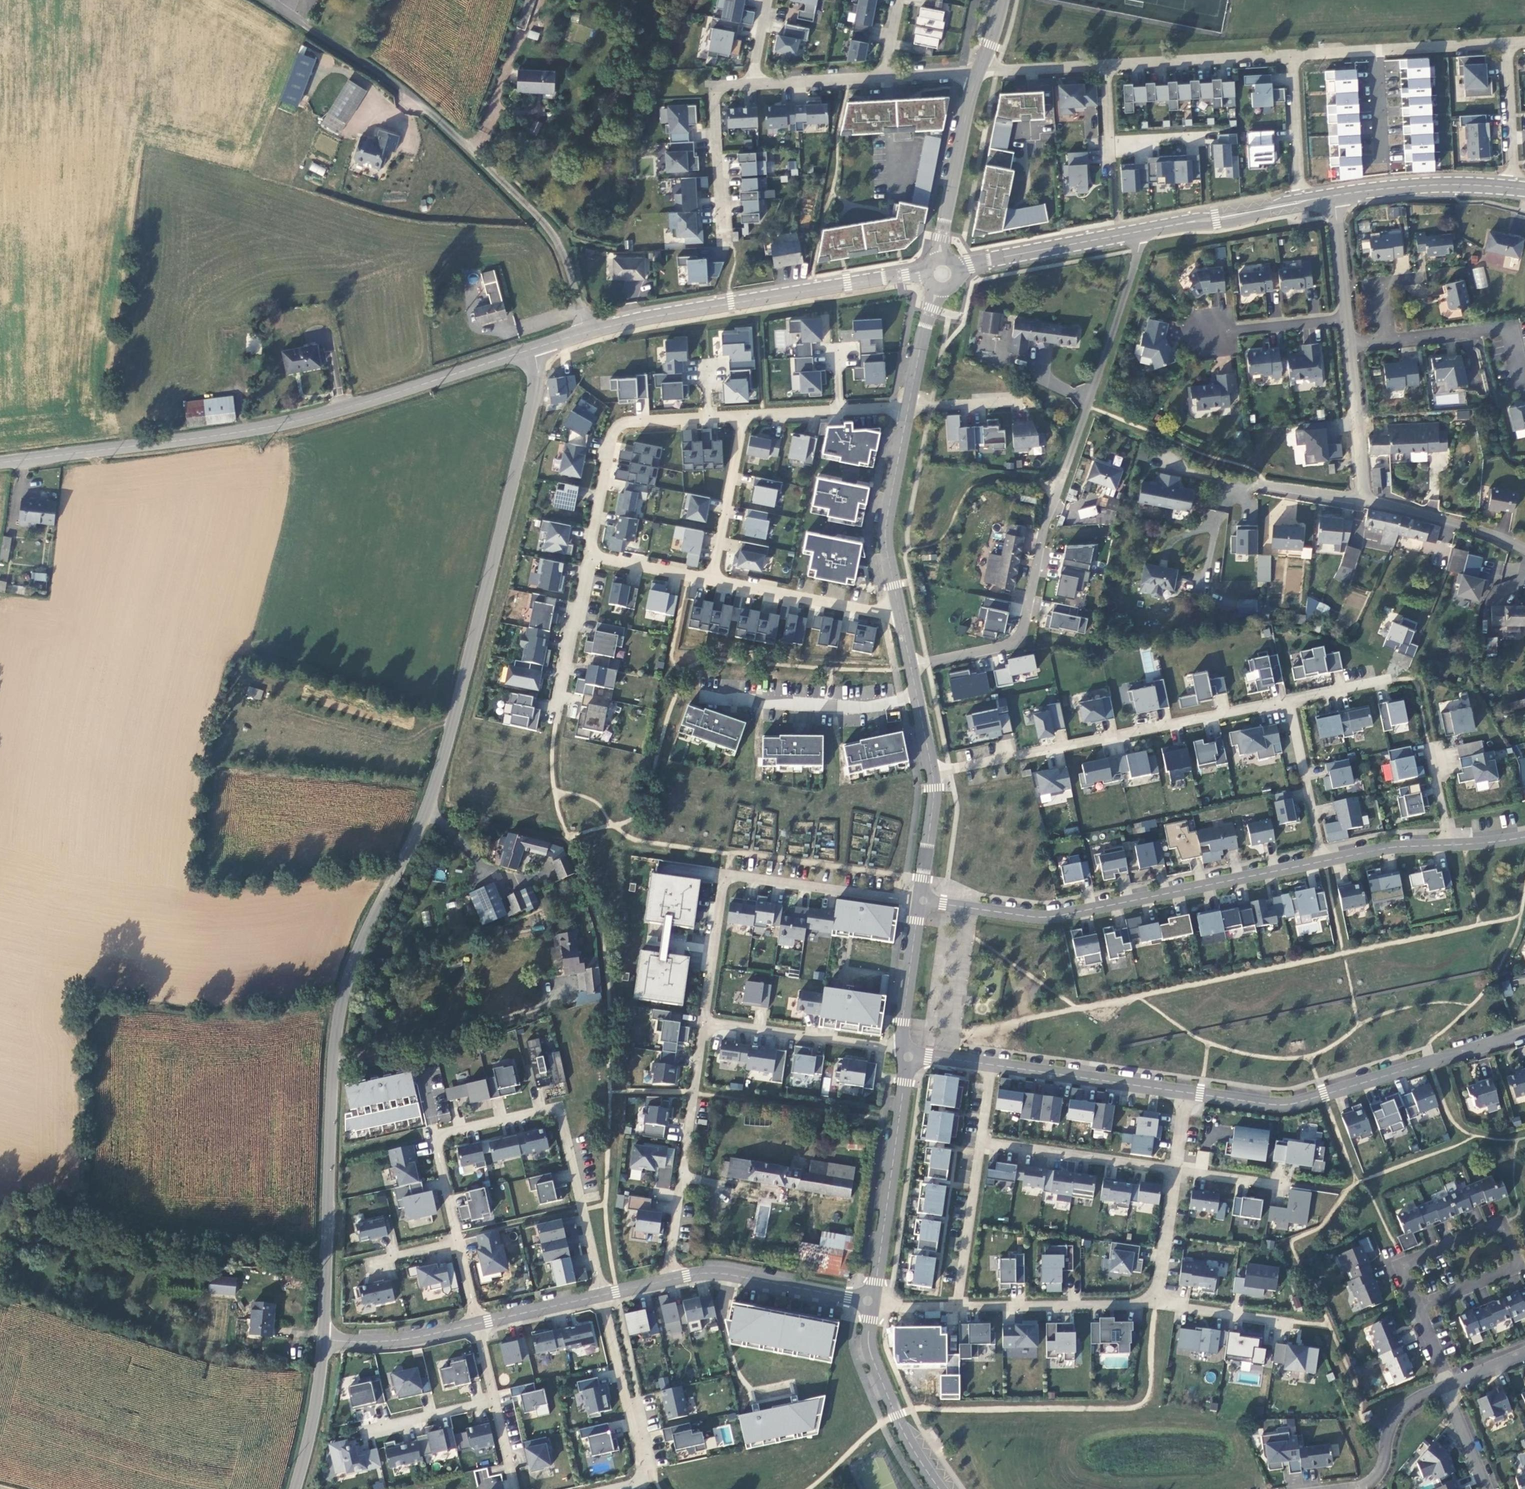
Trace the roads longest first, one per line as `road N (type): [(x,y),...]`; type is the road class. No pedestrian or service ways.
road 1 (unclassified): [(325,1340),(340,1009),(449,758),(535,394),(534,349)]
road 2 (tertiary): [(534,349),(284,424),(0,463)]
road 3 (unclassified): [(266,0),(399,87),(546,224),(570,271),(587,332)]
road 4 (residential): [(602,1295),(560,1107),(436,1135),(459,1244)]
road 5 (residential): [(922,901),(1052,916),(1324,862)]
road 6 (residential): [(931,773),(1287,700)]
road 7 (residential): [(1186,1092),(1282,1106),(1524,1032)]
road 8 (tertiary): [(928,271),(587,332)]
road 9 (residential): [(922,901),(729,875),(704,1023)]
road 10 (unclassified): [(1137,232),(1136,264),(1058,491)]
road 11 (residential): [(1400,1267),(1501,1226),(1518,1266),(1417,1308)]
road 12 (residential): [(704,1023),(669,1279)]
road 13 (unclassified): [(908,1056),(868,1301)]
road 14 (residential): [(609,1488),(647,1477),(602,1295)]
road 15 (track): [(335,1064),(550,1002)]
road 16 (residential): [(708,417),(615,429),(590,555)]
road 17 (residential): [(1364,501),(1237,491),(1217,518),(1205,577)]
road 18 (residential): [(1290,55),(1508,42)]
road 19 (unclassified): [(908,408),(885,526),(901,617)]
road 20 (residential): [(911,666),(1016,640),(1039,544)]
road 21 (residential): [(704,1023),(908,1056)]
road 22 (unclassified): [(868,1301),(868,1349),(896,1416),(940,1488)]
road 23 (residential): [(669,1279),(718,1272),(868,1301)]
road 24 (residential): [(1156,1303),(958,1305)]
road 25 (residential): [(991,1065),(1186,1092)]
road 26 (residential): [(981,1143),(1175,1169)]
road 27 (residential): [(712,578),(901,617)]
road 28 (tertiary): [(1137,232),(954,267)]
road 29 (residential): [(1104,65),(1290,55)]
road 30 (residential): [(723,238),(714,94),(751,84)]
road 31 (tertiary): [(1514,188),(1418,186),(1334,196)]
road 32 (tertiary): [(1301,201),(1137,232)]
road 33 (residential): [(1364,501),(1524,546)]
road 34 (residential): [(1287,700),(1324,862)]
road 35 (residential): [(745,416),(712,578)]
road 36 (residential): [(981,1143),(958,1305)]
road 37 (residential): [(1447,1385),(1413,1399),(1390,1424),(1378,1476),(1341,1488)]
road 38 (residential): [(590,555),(555,710)]
road 39 (unclassified): [(922,901),(902,1023),(908,1056)]
road 40 (residential): [(1349,347),(1364,501)]
road 41 (residential): [(325,1340),(423,1336),(478,1323)]
road 42 (unclassified): [(294,1488),(325,1340)]
road 43 (unclassified): [(978,73),(945,220)]
road 44 (residential): [(1290,55),(1301,201)]
road 45 (residential): [(1508,42),(1514,188)]
road 46 (residential): [(1345,319),(1206,333)]
road 47 (residential): [(1175,1169),(1156,1303)]
road 48 (residential): [(751,84),(884,77)]
road 49 (residential): [(368,1431),(496,1400)]
road 50 (residential): [(1286,1322),(1156,1303)]
road 51 (unclassified): [(931,773),(922,901)]
road 52 (residential): [(478,1323),(602,1295)]
road 53 (residential): [(1324,862),(1449,844)]
road 54 (residential): [(978,73),(1104,65)]
road 55 (residential): [(590,555),(712,578)]
road 56 (residential): [(1334,196),(1345,319)]
road 57 (unclassified): [(937,287),(909,404)]

